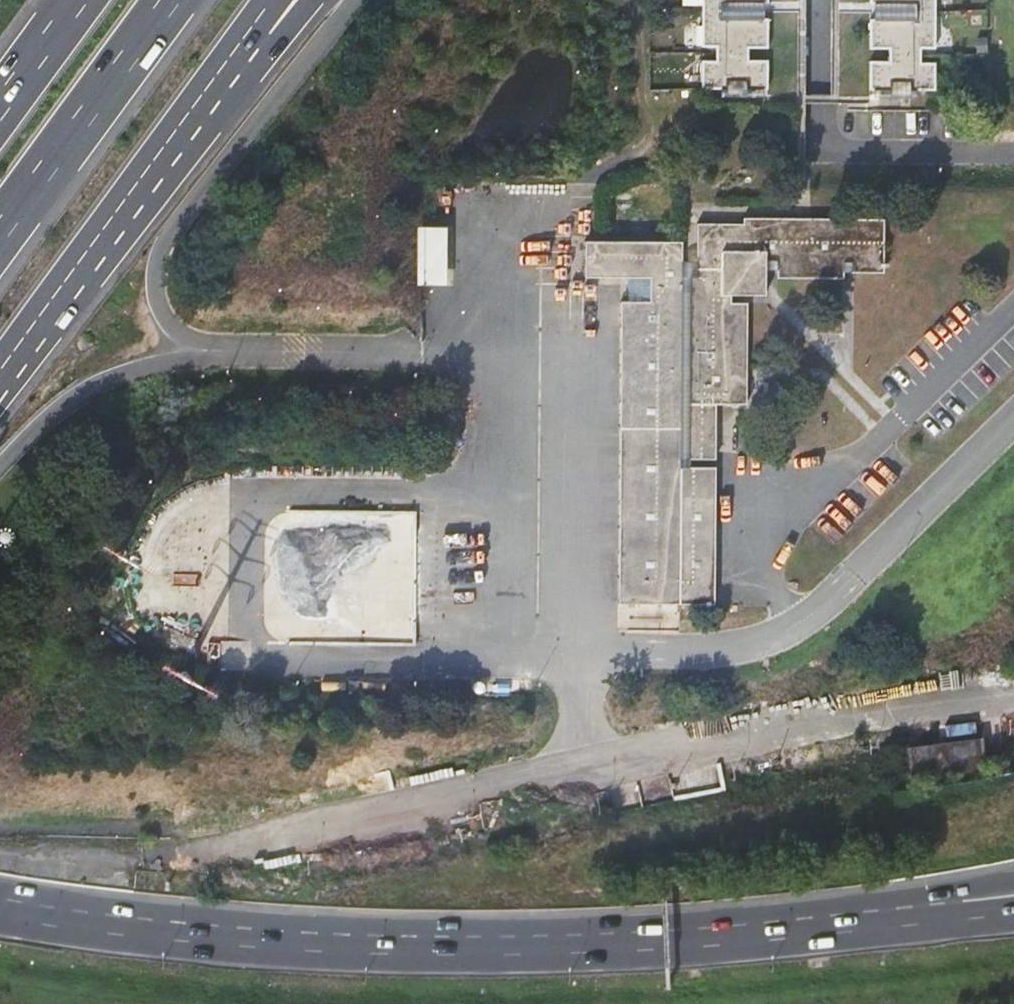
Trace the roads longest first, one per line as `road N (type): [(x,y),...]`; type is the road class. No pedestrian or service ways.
road 1 (motorway): [(951,911),(709,937),(456,946),(207,935),(0,906)]
road 2 (motorway): [(92,247),(312,0)]
road 3 (motorway): [(92,247),(271,0)]
road 4 (motorway): [(0,232),(170,0)]
road 5 (motorway): [(0,371),(92,247)]
road 6 (motorway): [(78,0),(0,107)]

